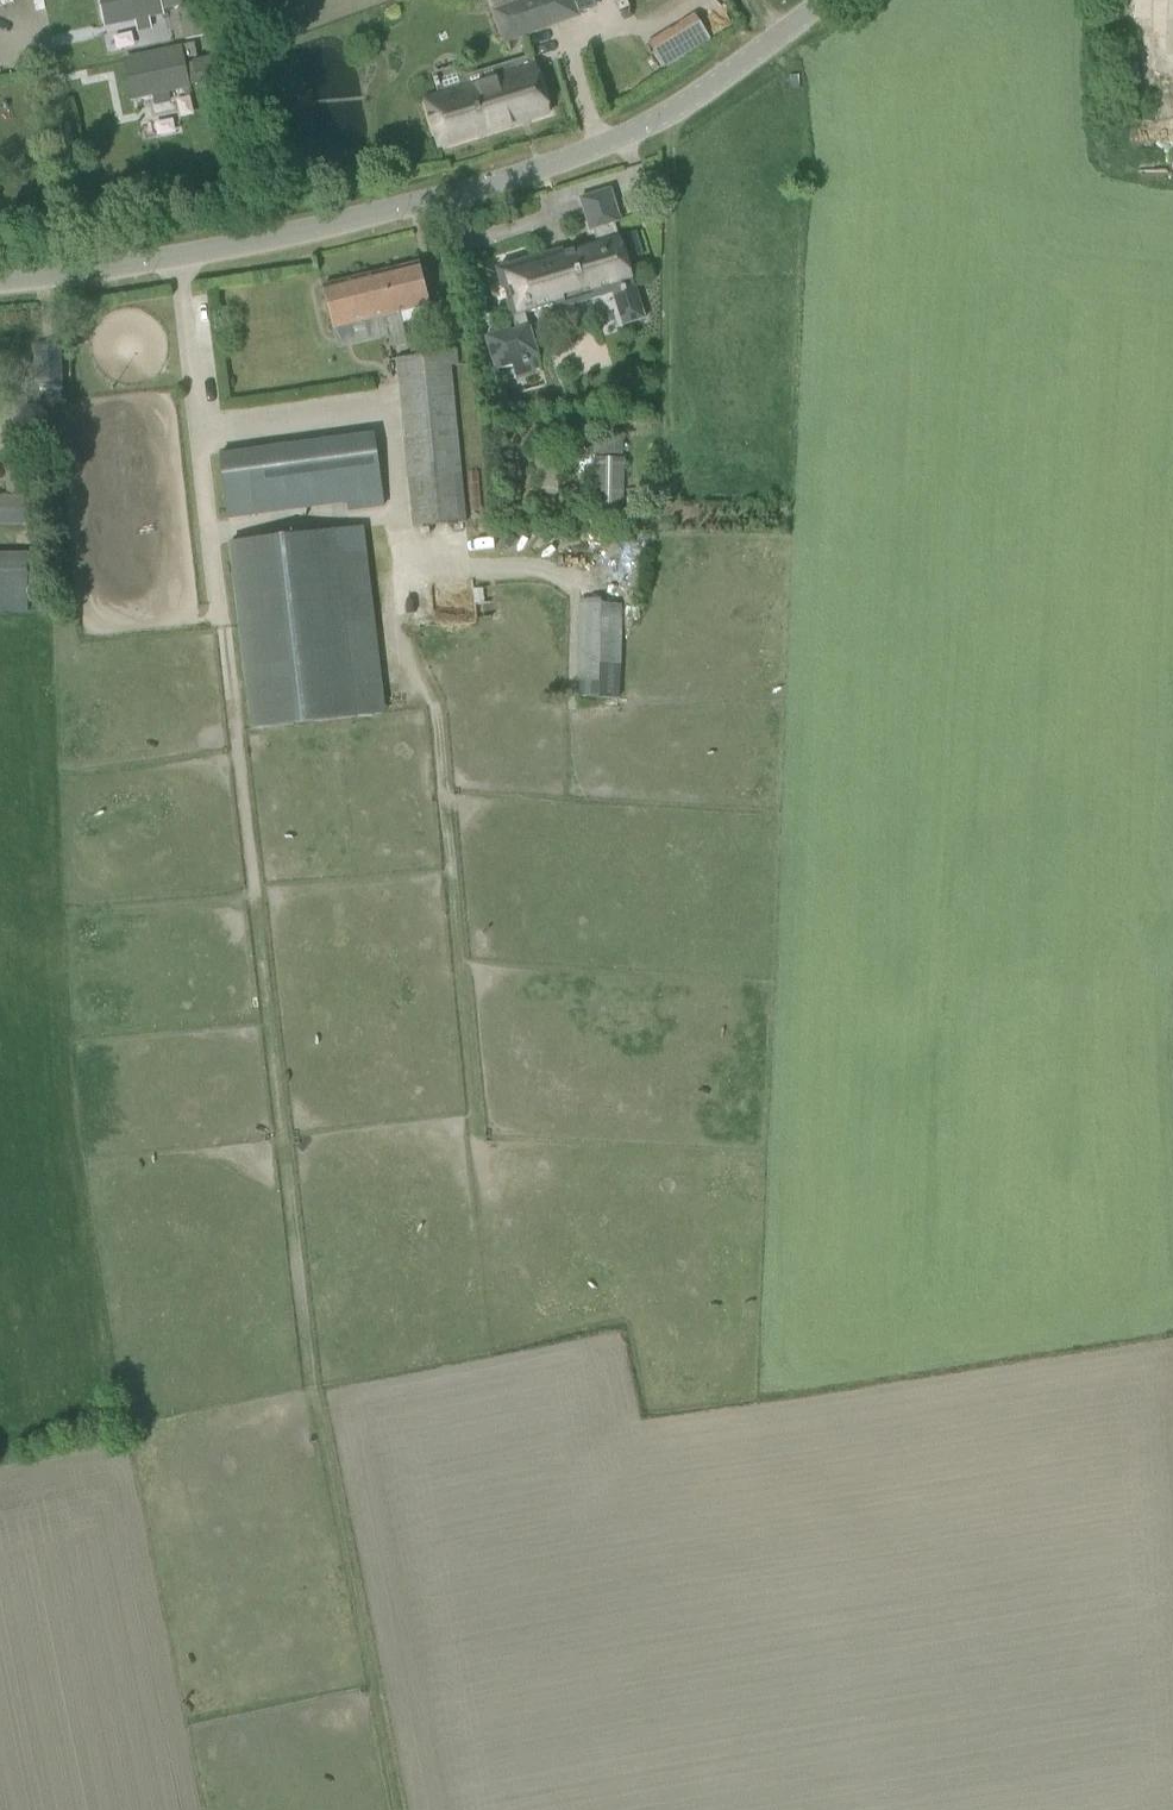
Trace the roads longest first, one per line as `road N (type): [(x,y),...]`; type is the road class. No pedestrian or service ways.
road 1 (unclassified): [(0,270),(155,250),(420,191),(549,148),(668,95),(808,0)]

